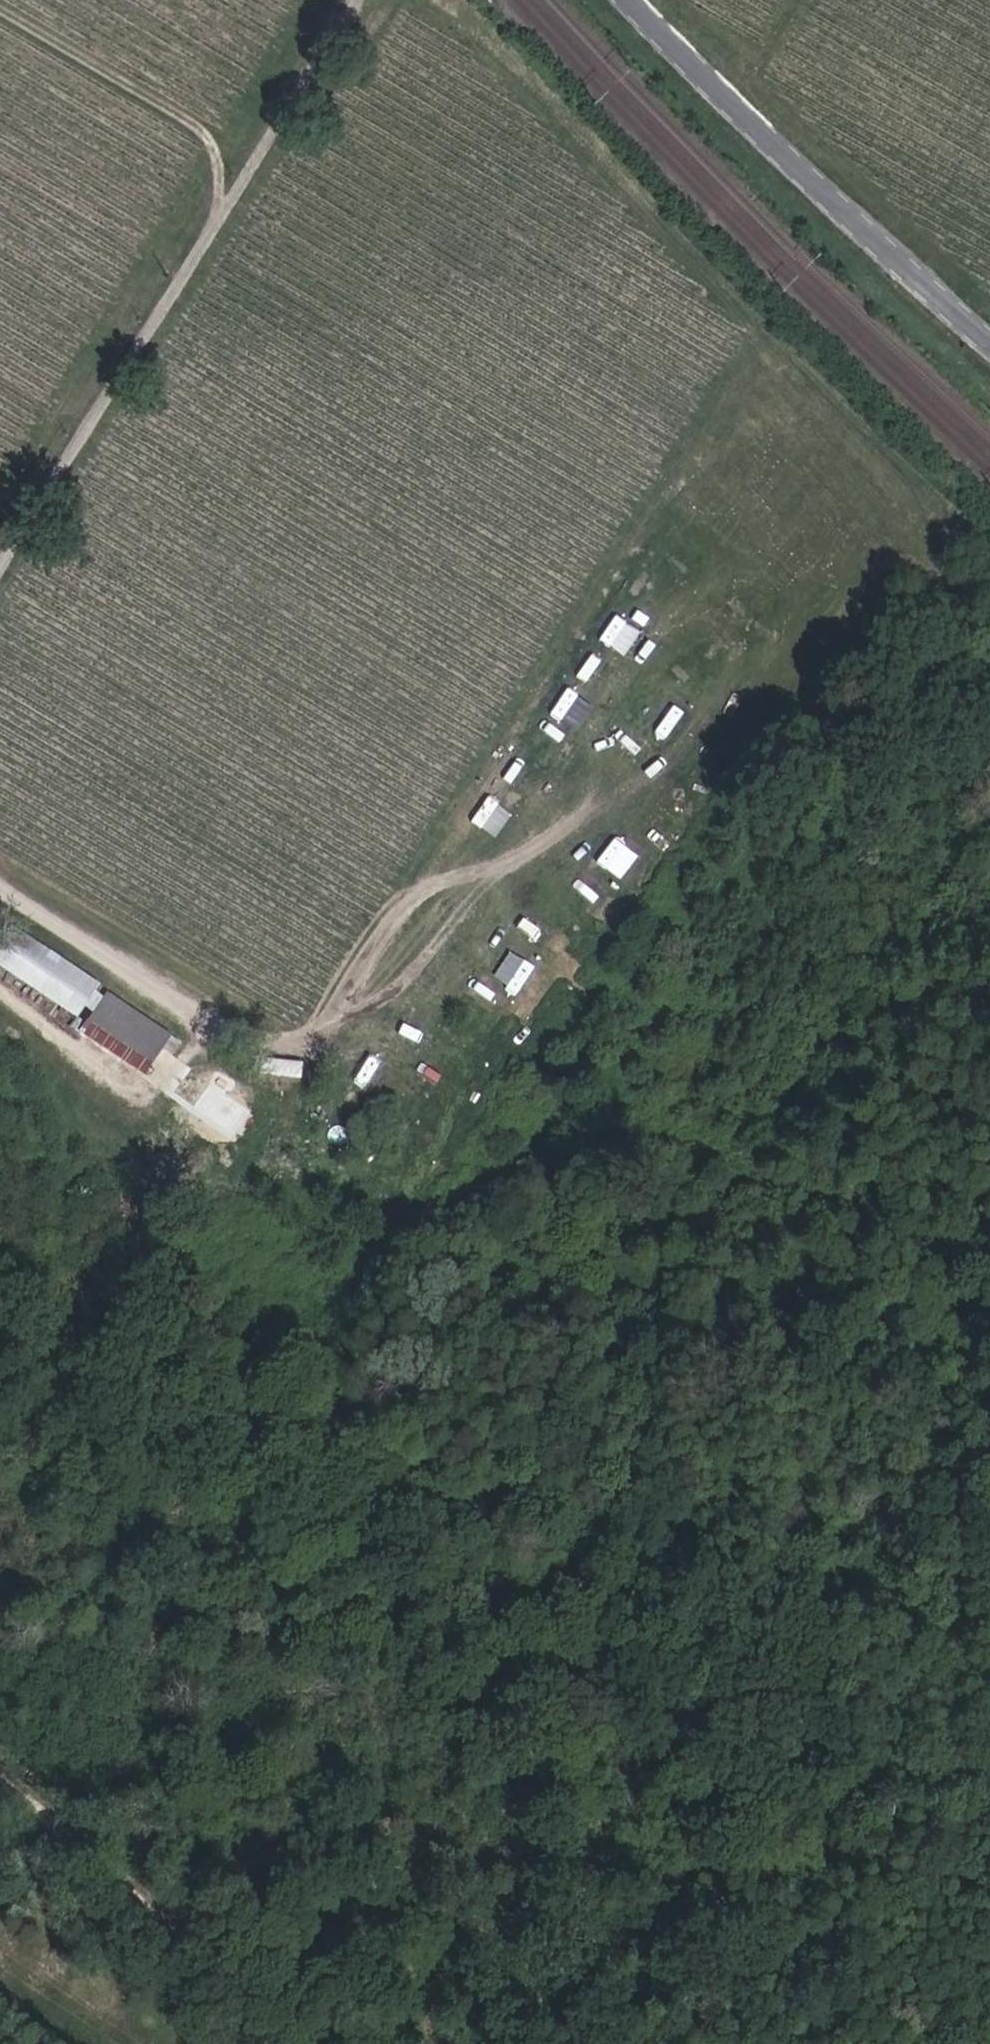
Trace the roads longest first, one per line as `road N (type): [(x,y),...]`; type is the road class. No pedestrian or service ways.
road 1 (unclassified): [(0,549),(336,0)]
road 2 (tertiary): [(630,0),(989,344)]

